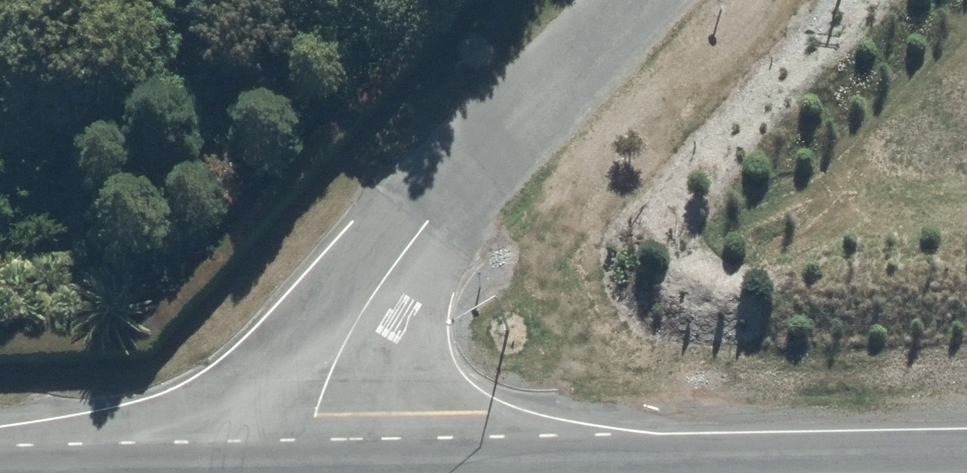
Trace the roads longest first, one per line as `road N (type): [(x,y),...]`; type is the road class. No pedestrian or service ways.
road 1 (unclassified): [(250,472),(418,226),(632,0)]
road 2 (trunk): [(966,469),(731,472)]

